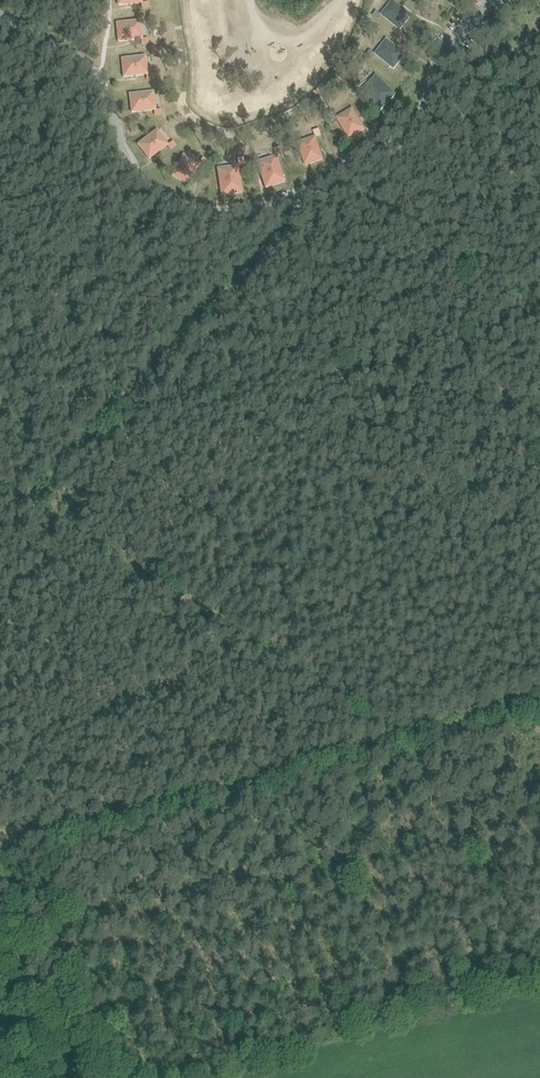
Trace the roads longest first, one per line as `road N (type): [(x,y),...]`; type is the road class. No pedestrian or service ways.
road 1 (track): [(0,832),(46,825),(81,954),(539,818)]
road 2 (track): [(46,825),(539,698)]

